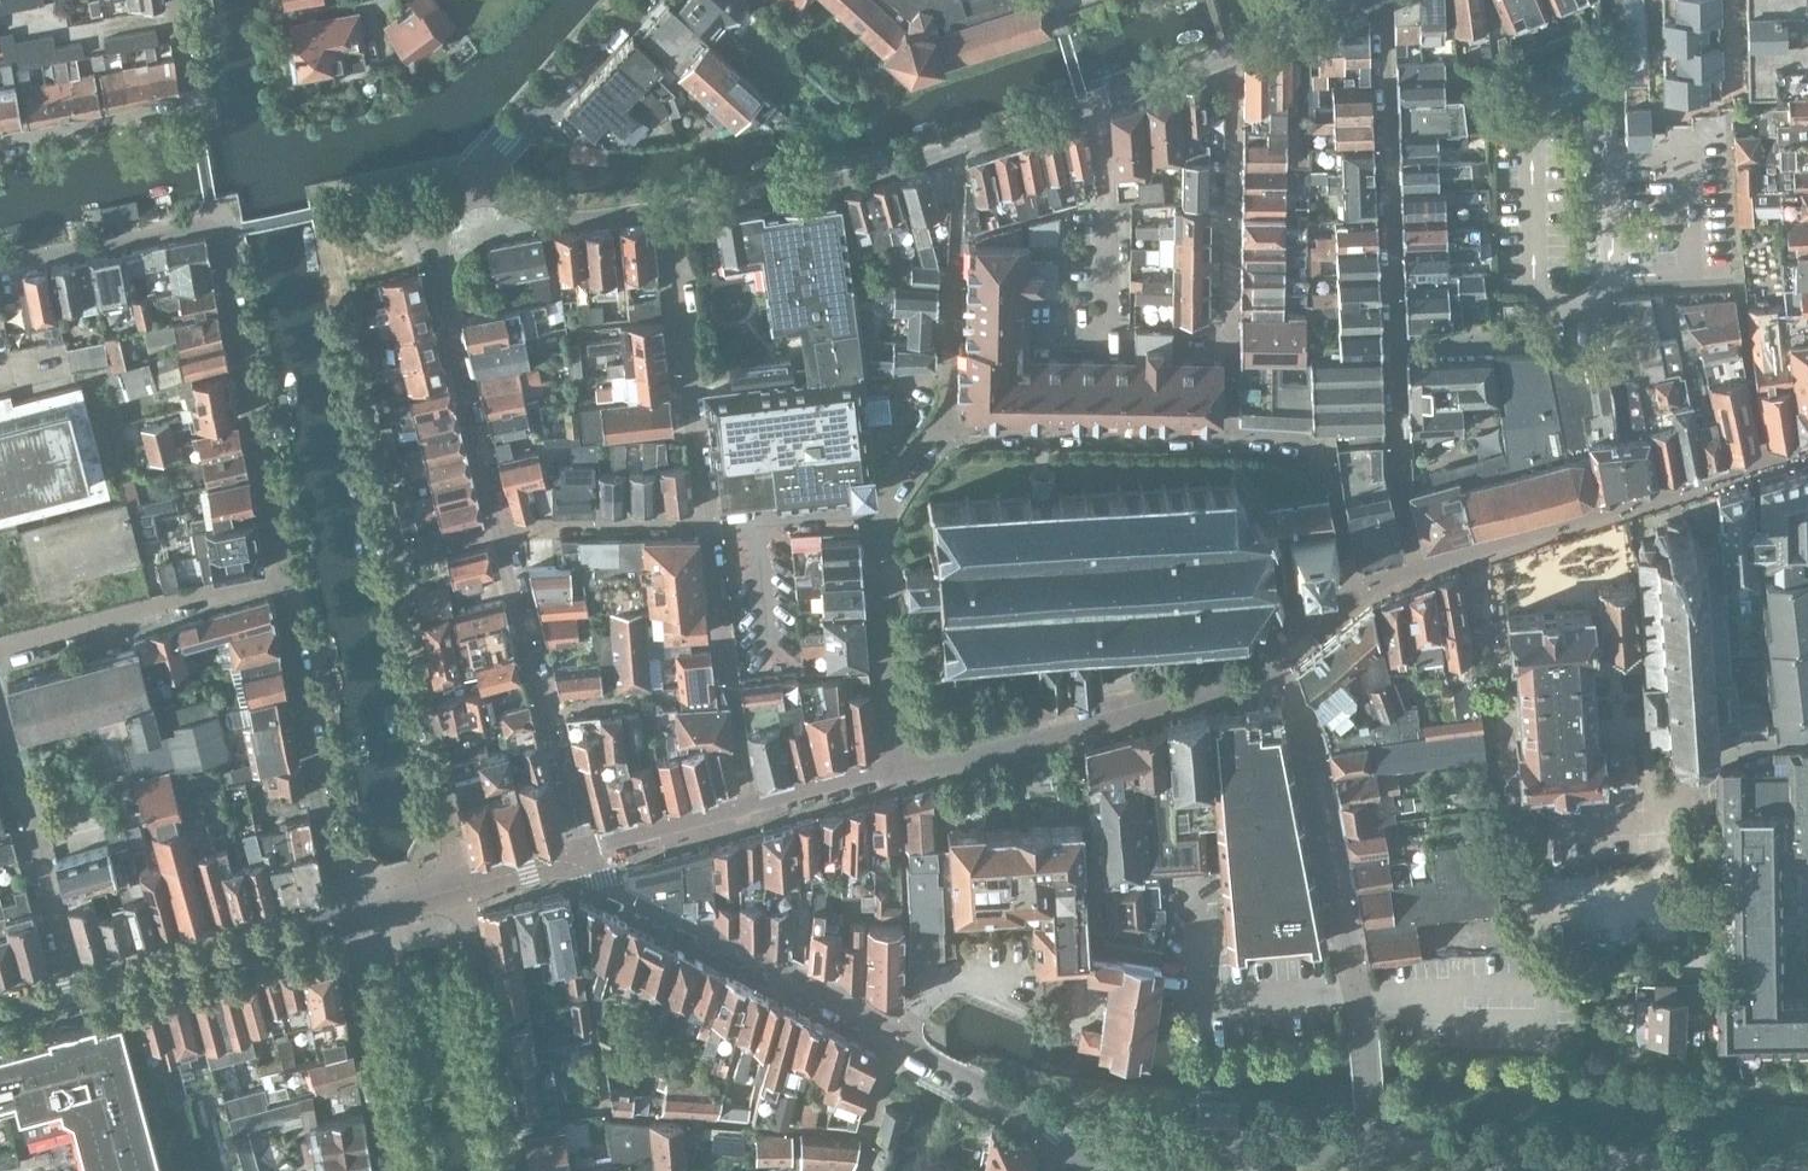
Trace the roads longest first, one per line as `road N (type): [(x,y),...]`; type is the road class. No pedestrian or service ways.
road 1 (residential): [(899,773),(1287,662),(1359,996)]
road 2 (residential): [(1419,566),(1398,458),(1380,0)]
road 3 (residential): [(505,533),(401,557),(464,889)]
road 4 (residential): [(486,174),(431,239),(505,533)]
road 5 (residential): [(1229,432),(1233,58)]
road 6 (residential): [(899,773),(874,530),(943,427)]
road 7 (residential): [(281,578),(213,219)]
road 8 (residential): [(584,864),(594,879),(898,1045)]
road 9 (residential): [(0,1013),(347,920)]
road 10 (residential): [(347,920),(281,578)]
road 11 (residential): [(505,533),(584,864)]
road 12 (residential): [(711,524),(678,211)]
road 13 (residential): [(1378,1159),(1683,1170)]
road 14 (residential): [(1077,1153),(1378,1159)]
road 15 (residential): [(0,138),(193,103),(176,0)]
road 16 (residential): [(1095,105),(1110,202),(1109,333),(1038,331)]
road 17 (residential): [(754,813),(711,524)]
road 18 (residential): [(0,656),(281,578)]
road 19 (residential): [(958,148),(678,211)]
road 20 (residential): [(1229,432),(943,427)]
road 21 (residential): [(517,1170),(464,889)]
road 22 (residential): [(943,427),(958,148)]
road 23 (residential): [(388,1170),(347,920)]
road 24 (residential): [(486,174),(645,0)]
road 25 (residential): [(62,955),(0,729)]
road 26 (residential): [(1350,585),(1327,464),(1288,438),(1229,432)]
road 27 (residential): [(0,263),(213,219)]
road 28 (residential): [(898,1045),(1077,1153)]
road 29 (residential): [(505,533),(711,524)]
road 30 (residential): [(678,211),(566,217),(526,209),(486,174)]
road 31 (residential): [(584,864),(754,813)]
road 32 (residential): [(1378,1159),(1359,996)]
road 33 (residential): [(754,813),(899,773)]
road 34 (residential): [(1233,58),(1095,105)]
road 35 (residential): [(1366,0),(1233,58)]
road 36 (residential): [(1095,105),(958,148)]
road 37 (residential): [(464,889),(584,864)]
road 38 (residential): [(347,920),(464,889)]

